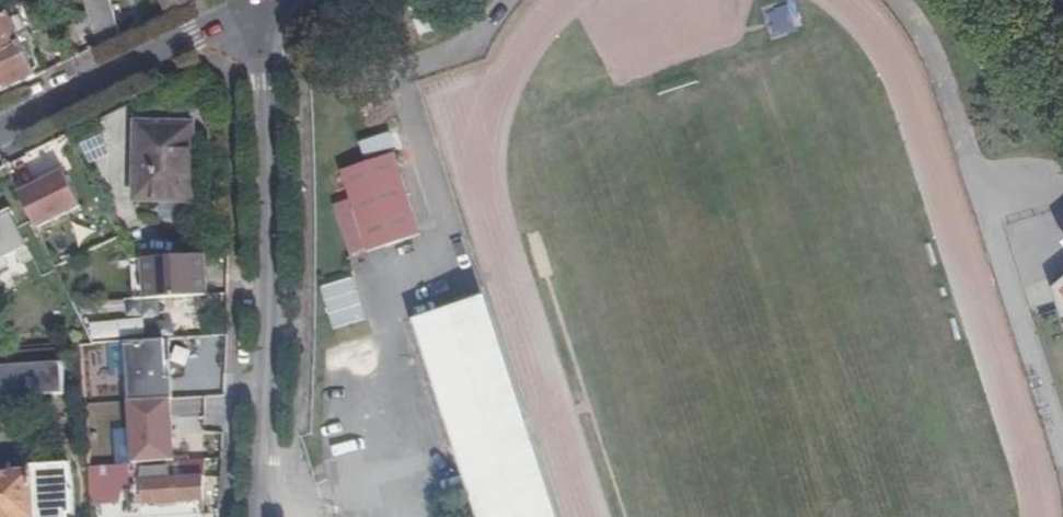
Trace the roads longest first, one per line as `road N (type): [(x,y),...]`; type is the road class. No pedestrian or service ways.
road 1 (residential): [(253,6),(266,82),(261,516)]
road 2 (residential): [(0,132),(253,6)]

